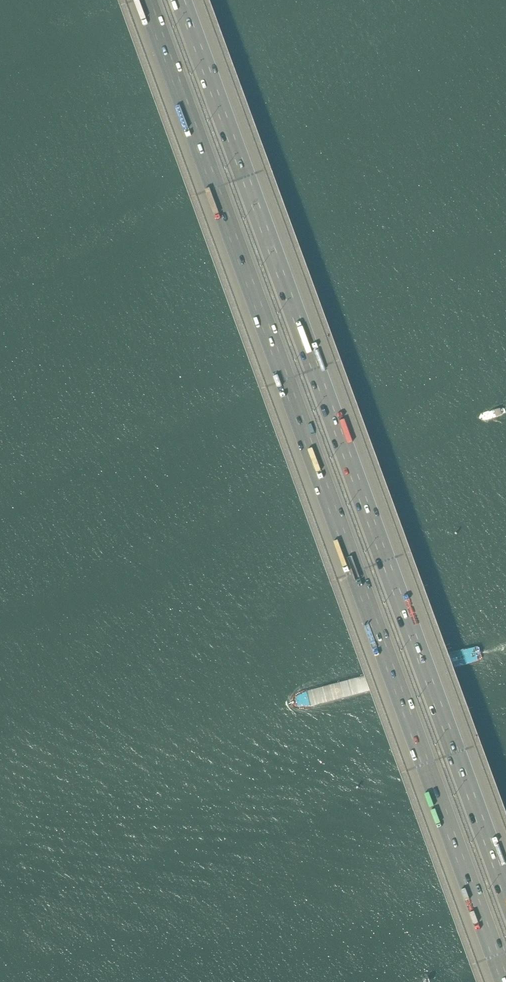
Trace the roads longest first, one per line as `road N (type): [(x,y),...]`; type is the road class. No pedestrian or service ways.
road 1 (motorway): [(147,0),(505,981)]
road 2 (motorway): [(505,887),(181,0)]

